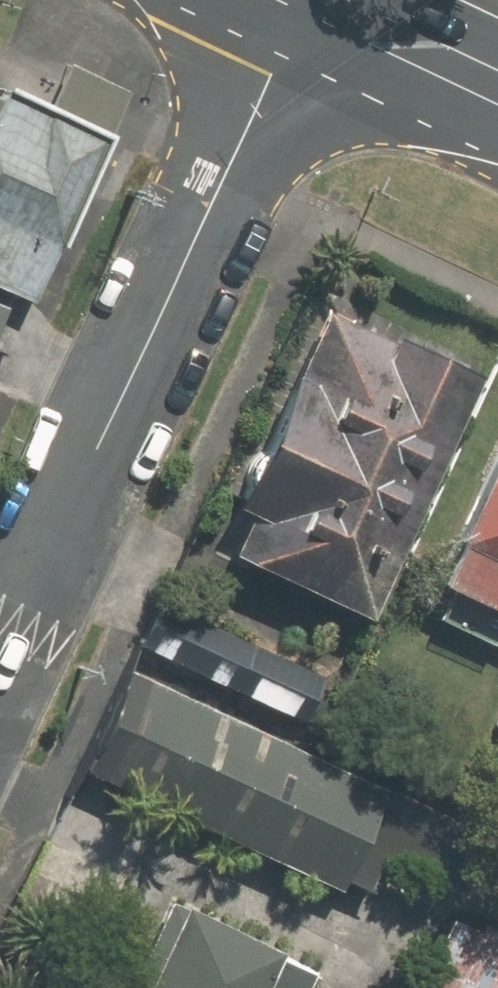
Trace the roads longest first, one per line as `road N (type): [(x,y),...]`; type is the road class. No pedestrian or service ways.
road 1 (residential): [(304,0),(0,661)]
road 2 (secondary): [(497,85),(323,0)]

